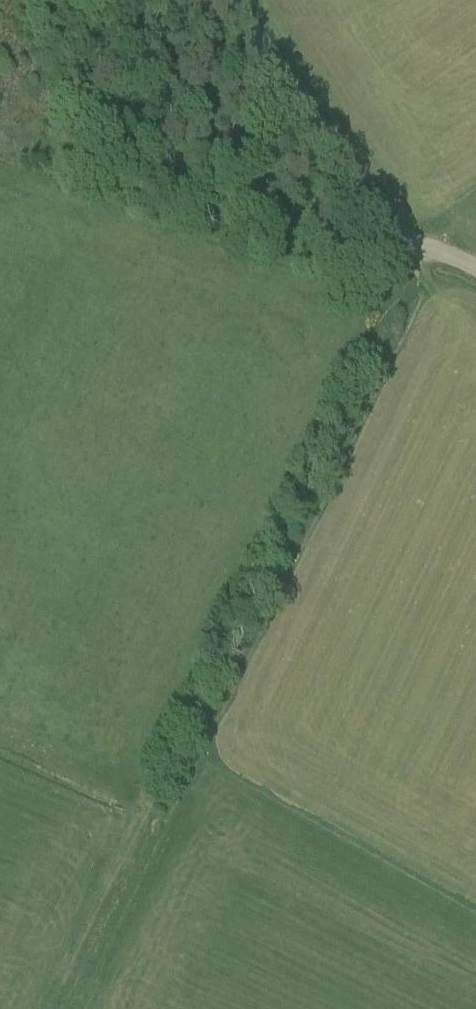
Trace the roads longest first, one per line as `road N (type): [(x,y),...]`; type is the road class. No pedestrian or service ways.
road 1 (track): [(418,245),(369,203),(233,0)]
road 2 (track): [(54,1008),(156,811)]

